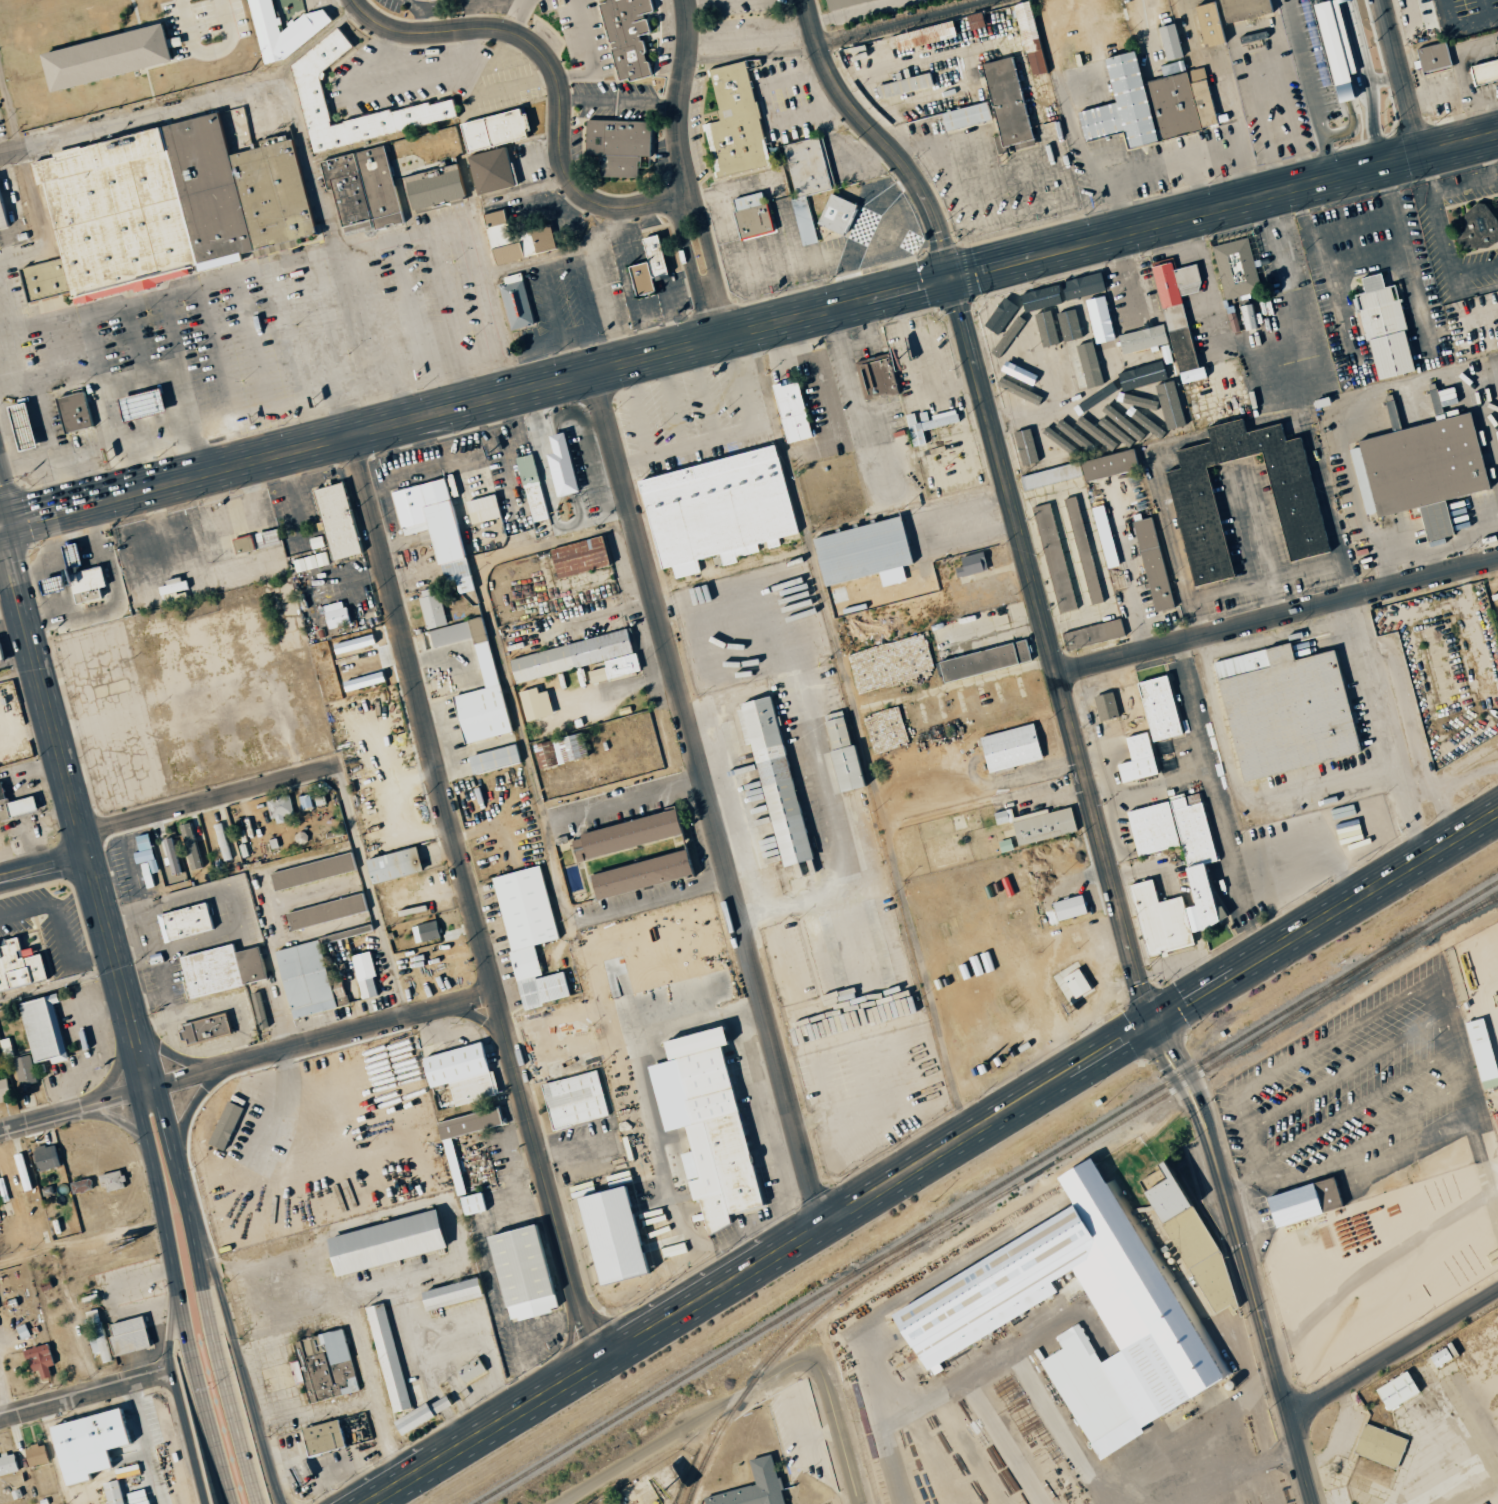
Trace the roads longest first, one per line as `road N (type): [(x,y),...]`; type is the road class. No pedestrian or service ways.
road 1 (primary): [(369,1503),(1497,812)]
road 2 (tertiary): [(1312,1503),(1206,1132),(1151,1024),(952,278)]
road 3 (residential): [(597,1365),(351,434)]
road 4 (residential): [(822,1224),(592,372)]
road 5 (secondary): [(864,301),(101,499)]
road 6 (residential): [(0,1127),(497,991)]
road 7 (primary): [(149,1099),(20,620)]
road 8 (secondary): [(1497,137),(1035,259)]
road 9 (residential): [(690,194),(623,208),(585,197),(563,164),(561,92),(537,47),(502,30),(383,26),(355,0)]
road 10 (residential): [(1058,673),(1497,560)]
road 11 (primary): [(256,1503),(210,1329),(175,1147),(164,1108),(149,1099)]
road 12 (primary): [(149,1099),(141,1115),(230,1503)]
road 13 (residential): [(722,338),(682,157),(687,0)]
road 14 (residential): [(952,278),(920,184),(835,89),(808,0)]
road 15 (primary): [(285,1503),(222,1288),(186,1206)]
road 16 (residential): [(559,1503),(791,1365),(812,1362)]
road 17 (residential): [(80,833),(334,764)]
road 18 (tertiary): [(1287,1417),(1497,1289)]
road 19 (primary): [(173,1266),(170,1375),(207,1503)]
road 20 (residential): [(0,1420),(170,1375)]
road 21 (residential): [(1423,156),(1381,0)]
road 22 (residential): [(812,1362),(824,1379),(858,1503)]
road 23 (residential): [(672,198),(707,342)]

